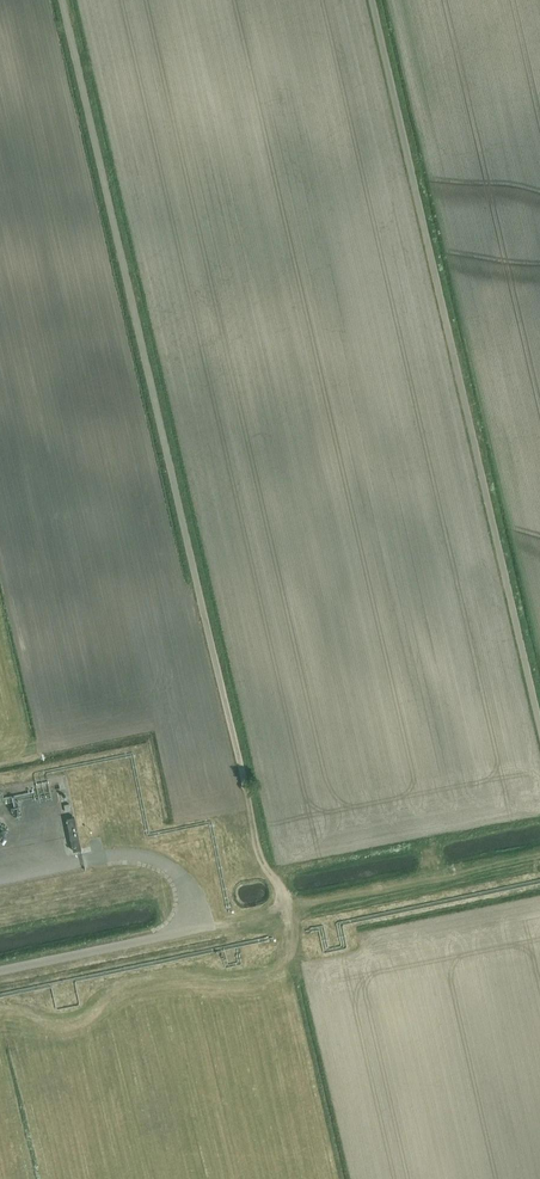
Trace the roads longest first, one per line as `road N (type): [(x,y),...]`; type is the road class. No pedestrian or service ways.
road 1 (unclassified): [(61,0),(246,784)]
road 2 (unclassified): [(539,724),(374,0)]
road 3 (track): [(196,929),(539,864)]
road 4 (track): [(283,963),(292,940),(280,890),(258,848),(246,784)]

